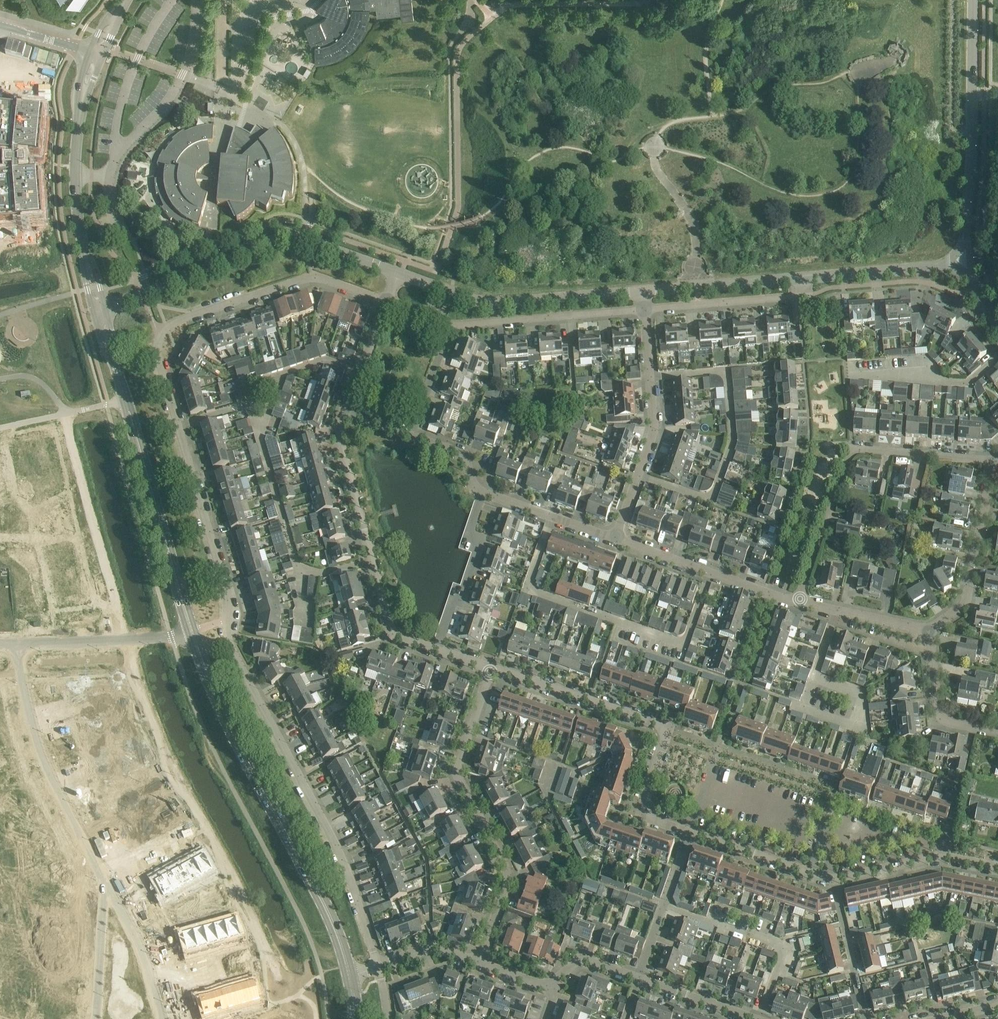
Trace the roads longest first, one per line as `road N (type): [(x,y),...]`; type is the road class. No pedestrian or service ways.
road 1 (residential): [(378,966),(337,848),(227,639),(228,593),(157,352),(174,320),(314,276),(388,301)]
road 2 (unknown): [(131,636),(157,732),(279,981)]
road 3 (tertiary): [(350,975),(333,922),(236,738),(195,638)]
road 4 (residential): [(491,668),(662,725),(666,739),(643,807),(647,817),(690,831)]
road 5 (residential): [(479,962),(507,871),(457,766),(491,668)]
road 6 (residential): [(106,308),(287,234),(398,271)]
road 7 (residential): [(798,601),(855,450),(993,462)]
road 8 (unclassified): [(15,636),(36,745),(108,894)]
road 9 (residential): [(348,412),(338,437),(390,626),(437,650)]
road 10 (residential): [(398,271),(490,304),(643,291)]
road 11 (residential): [(616,538),(652,434),(645,308)]
road 12 (residential): [(451,324),(645,308)]
road 13 (residential): [(929,630),(967,598),(993,462)]
road 14 (unclassified): [(195,638),(15,636)]
road 15 (residential): [(645,308),(804,295),(803,278)]
road 16 (residential): [(972,92),(967,263)]
road 17 (residential): [(437,650),(479,547),(471,529),(483,492)]
road 18 (residential): [(833,878),(940,856),(997,867)]
road 19 (residential): [(803,278),(967,263)]
road 20 (residential): [(616,538),(769,593)]
road 21 (residential): [(643,291),(803,278)]
road 22 (residential): [(690,831),(639,977)]
road 23 (tertiary): [(81,106),(76,198),(86,258)]
road 24 (residential): [(690,831),(833,878)]
road 25 (residential): [(997,731),(948,721),(941,711),(929,630)]
road 26 (residential): [(866,1018),(833,878)]
road 27 (residential): [(483,492),(616,538)]
road 28 (residential): [(798,601),(929,630)]
road 29 (unclassified): [(1,428),(126,401)]
road 30 (tertiary): [(126,401),(160,523)]
road 31 (residential): [(639,977),(757,1018)]
road 32 (unclassified): [(96,1018),(108,894)]
road 33 (residential): [(732,710),(769,593)]

